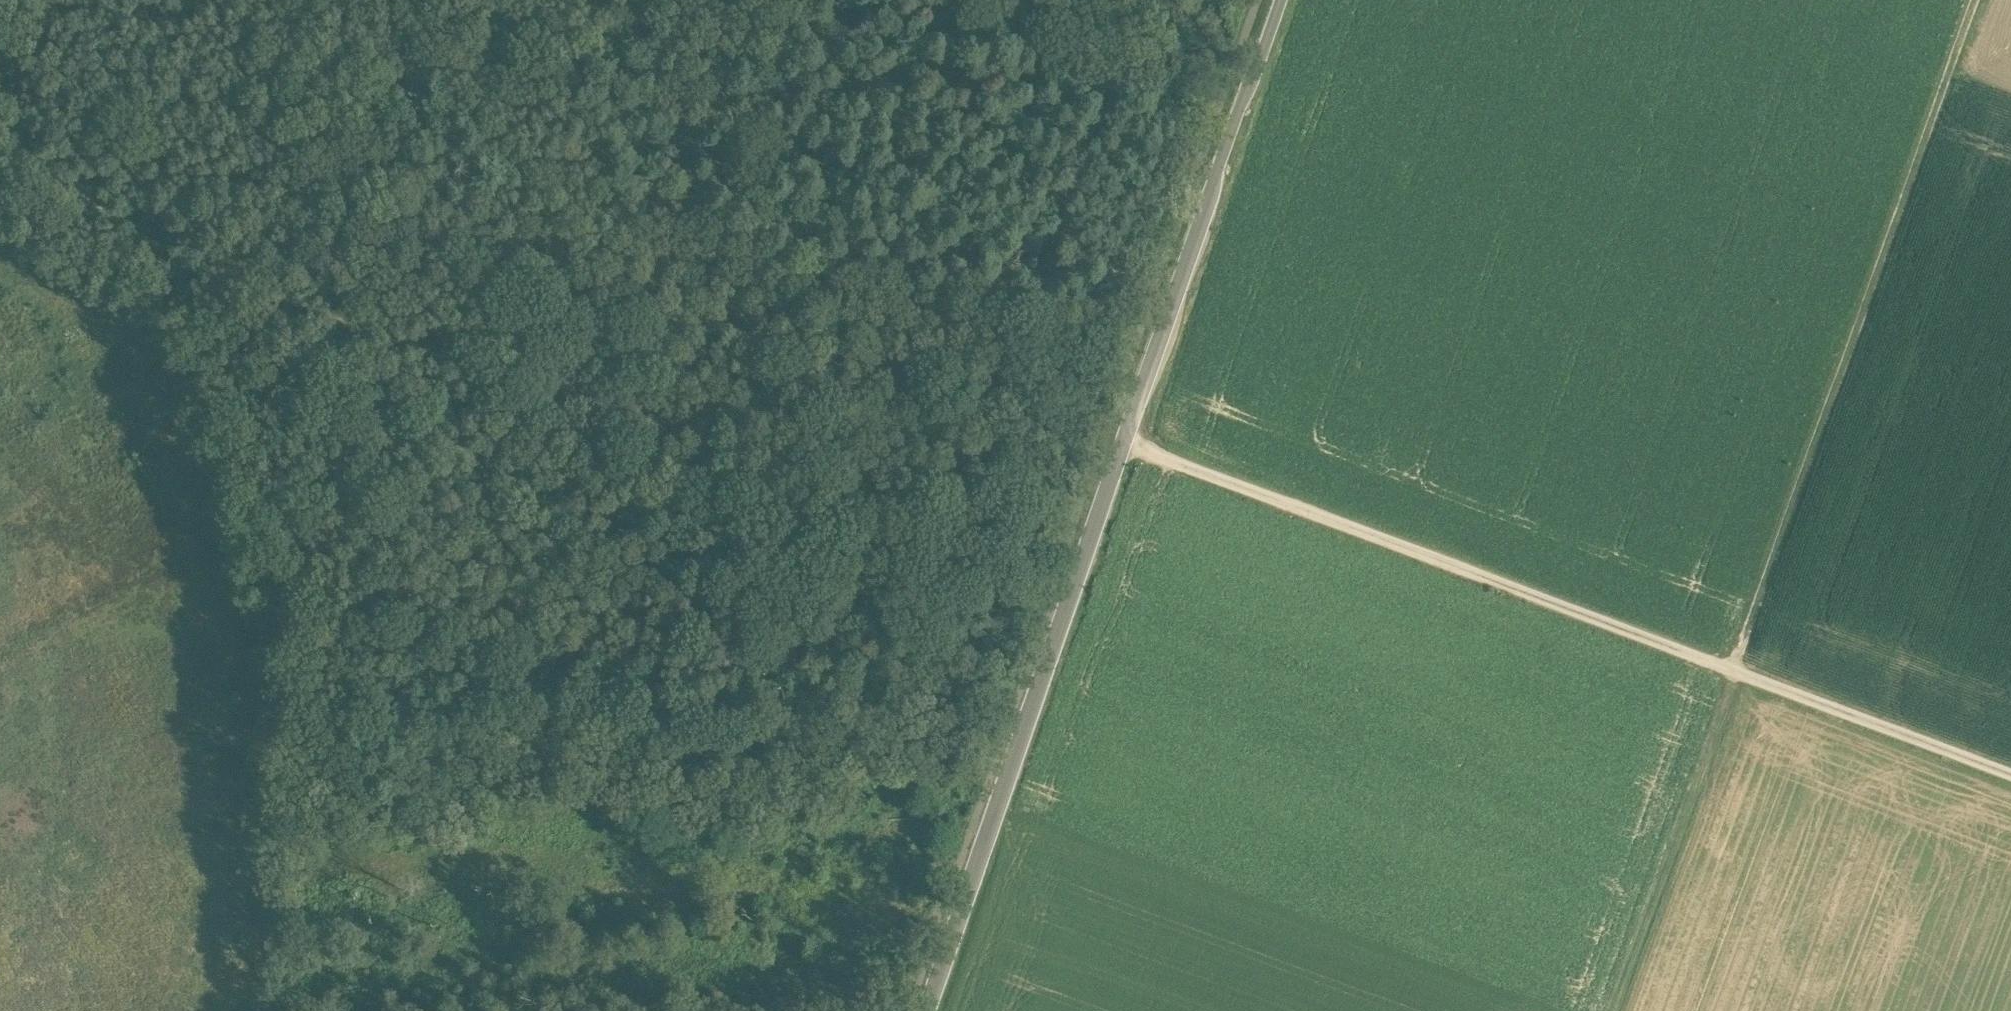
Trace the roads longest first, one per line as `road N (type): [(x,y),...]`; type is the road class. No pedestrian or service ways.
road 1 (track): [(1064,616),(949,567),(185,310),(59,239),(0,179)]
road 2 (tertiary): [(926,1010),(1284,0)]
road 3 (track): [(2010,779),(1126,444)]
road 4 (track): [(1981,0),(1738,680)]
road 5 (track): [(1620,1010),(1738,680)]

